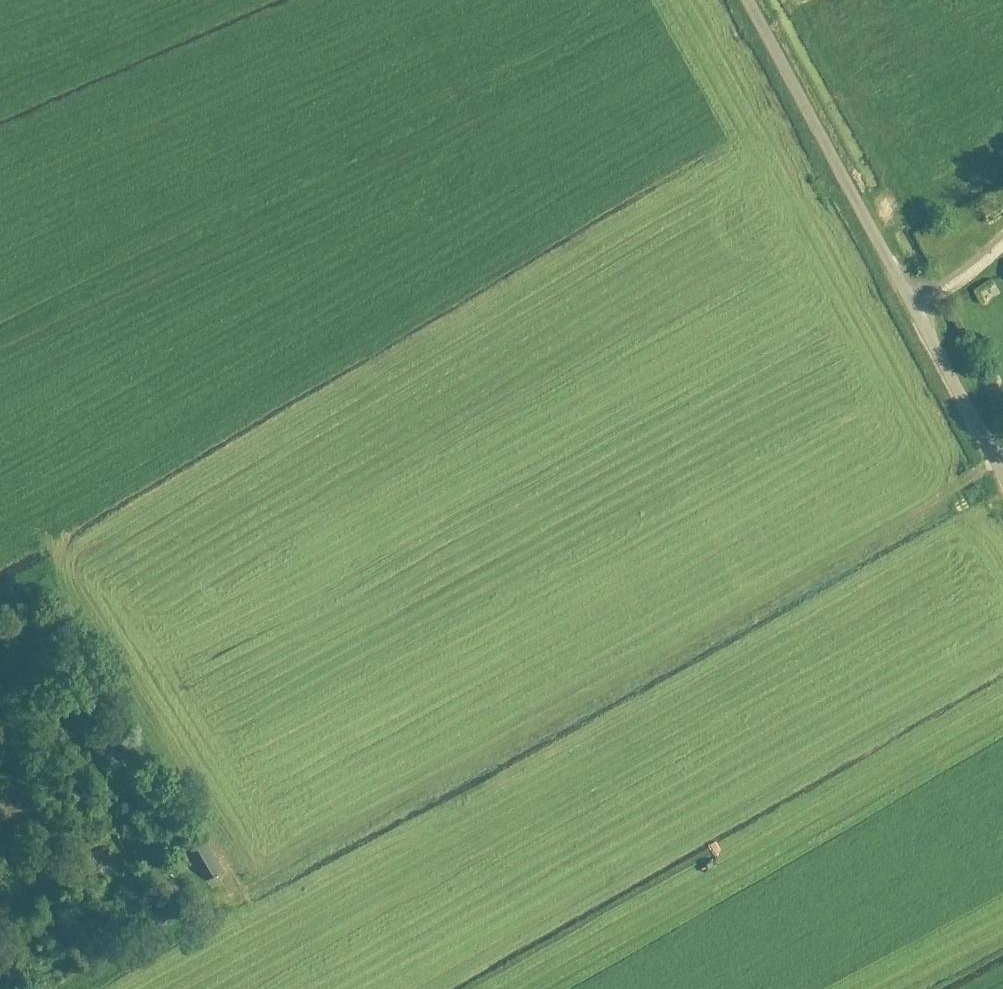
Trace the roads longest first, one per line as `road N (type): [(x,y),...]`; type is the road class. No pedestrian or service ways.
road 1 (unclassified): [(1002,479),(745,0)]

